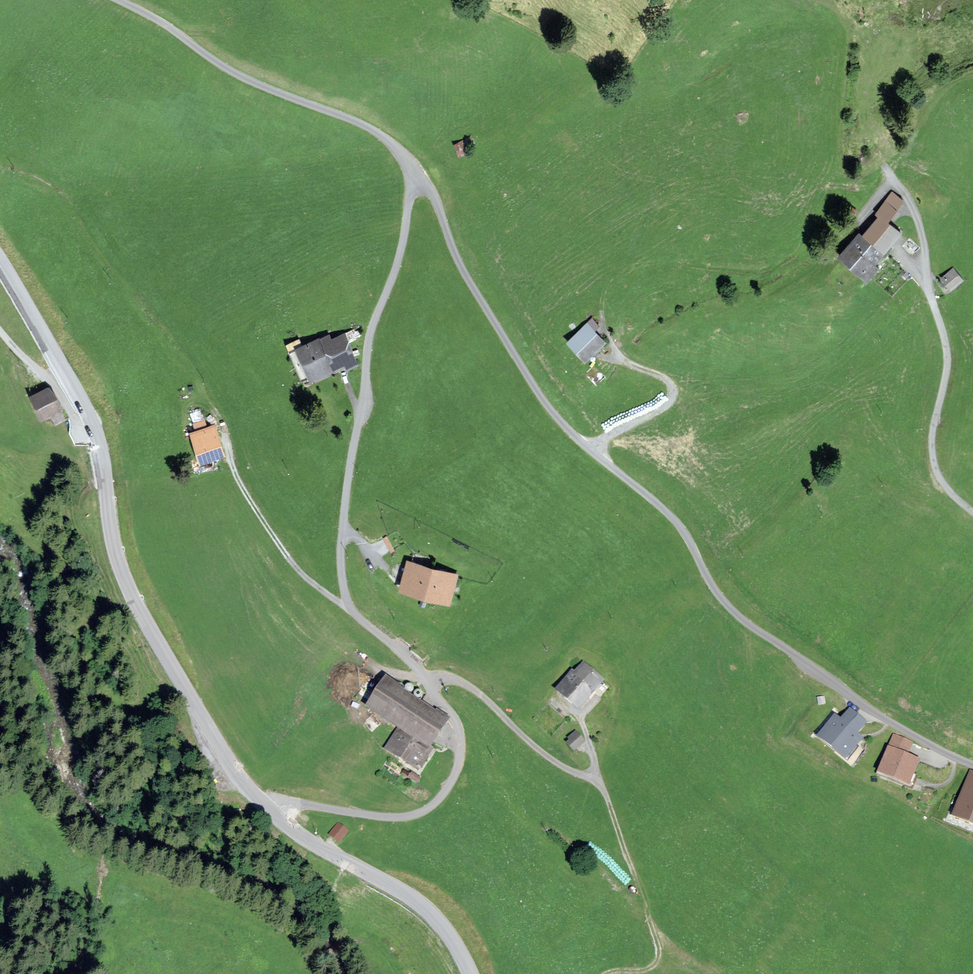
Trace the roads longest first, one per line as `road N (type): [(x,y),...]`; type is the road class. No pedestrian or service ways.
road 1 (unclassified): [(412,173),(398,262),(370,335),(341,565),(352,610),(415,667),(449,711),(459,759),(438,800),(411,816),(298,804),(271,814)]
road 2 (unclassified): [(412,173),(434,198),(460,266),(547,406),(675,521),(732,610),(876,714),(972,765)]
road 3 (primary): [(92,426),(126,583),(232,768),(271,814)]
road 4 (unclassified): [(117,0),(180,32),(233,76),(368,127),(412,173)]
road 5 (primary): [(271,814),(418,903),(472,973)]
road 6 (track): [(596,776),(658,954),(648,970),(606,973)]
road 7 (primary): [(0,260),(92,426)]
road 8 (unclassified): [(92,426),(79,424),(53,384),(0,330)]

